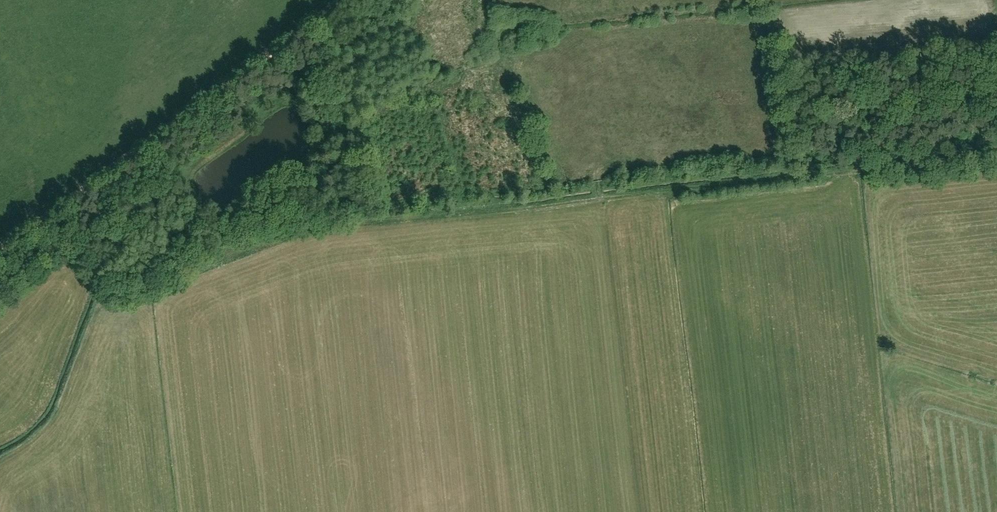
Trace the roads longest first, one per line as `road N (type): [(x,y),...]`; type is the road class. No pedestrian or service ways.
road 1 (track): [(0,248),(339,0)]

